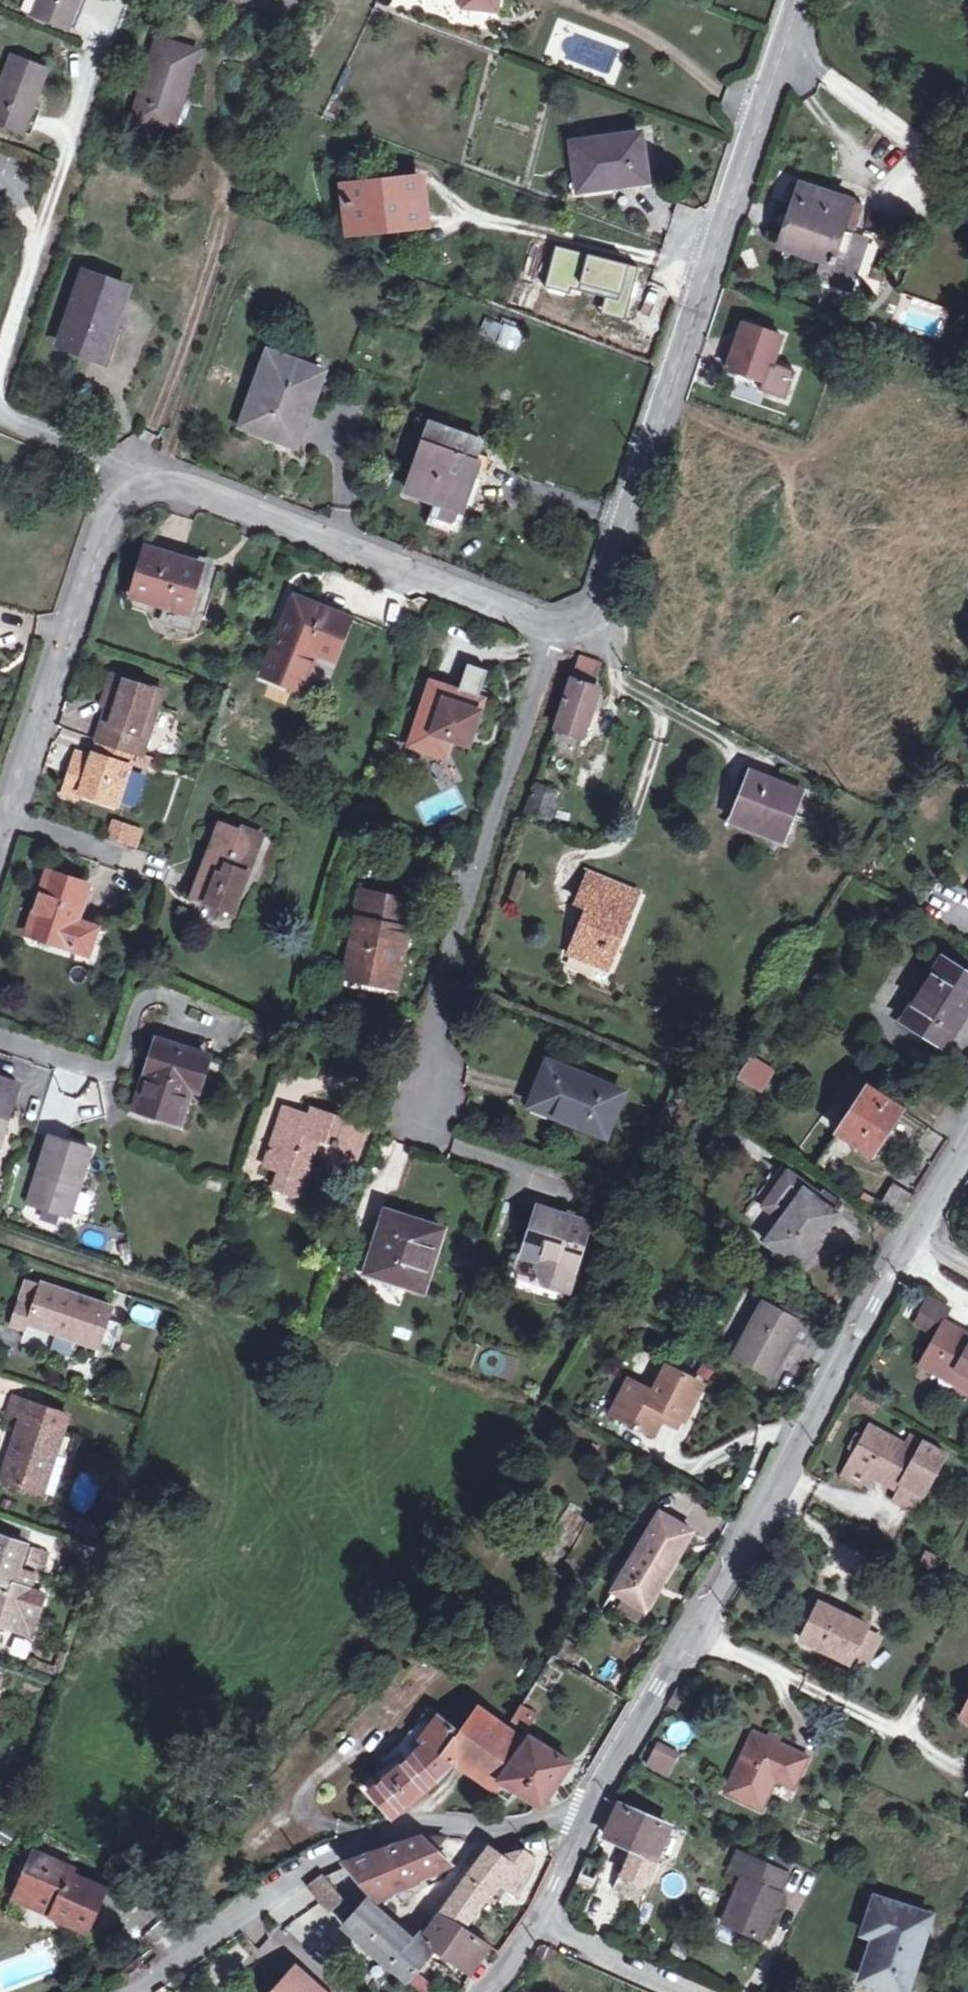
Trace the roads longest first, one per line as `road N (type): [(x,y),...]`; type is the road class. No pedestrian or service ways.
road 1 (unclassified): [(555,626),(171,477),(126,494),(111,510),(0,836)]
road 2 (unclassified): [(583,1827),(967,1146)]
road 3 (unclassified): [(801,0),(610,584),(591,617),(555,626)]
road 4 (residential): [(555,626),(427,1052),(419,1102),(430,1113)]
road 5 (residential): [(583,1827),(570,1817),(416,1822),(348,1842),(130,1991)]
road 6 (track): [(137,468),(225,224),(230,170),(215,116)]
road 7 (track): [(603,12),(668,50),(723,96),(767,110)]
road 8 (residential): [(535,1924),(690,1991)]
road 9 (track): [(861,169),(782,62)]

